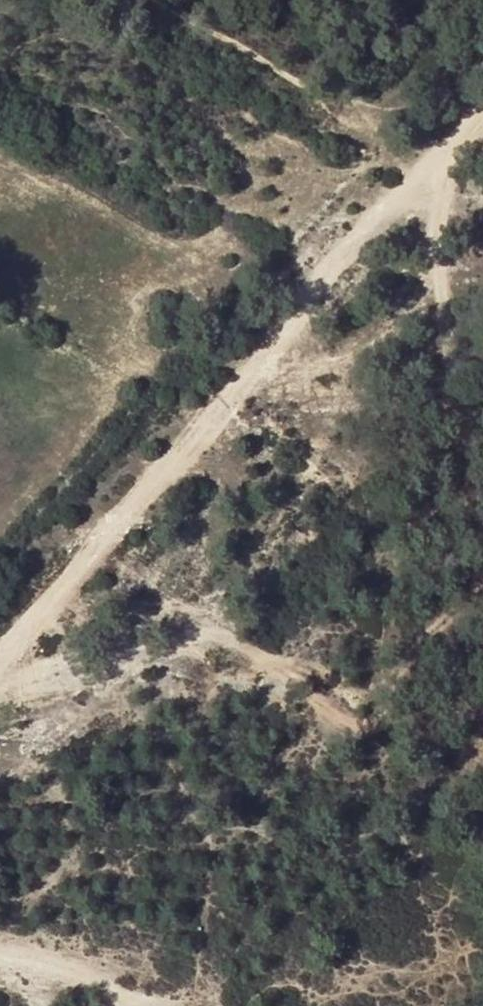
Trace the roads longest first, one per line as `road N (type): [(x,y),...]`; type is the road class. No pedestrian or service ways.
road 1 (track): [(0,670),(417,176),(482,117)]
road 2 (track): [(417,176),(447,262),(445,312),(482,582)]

